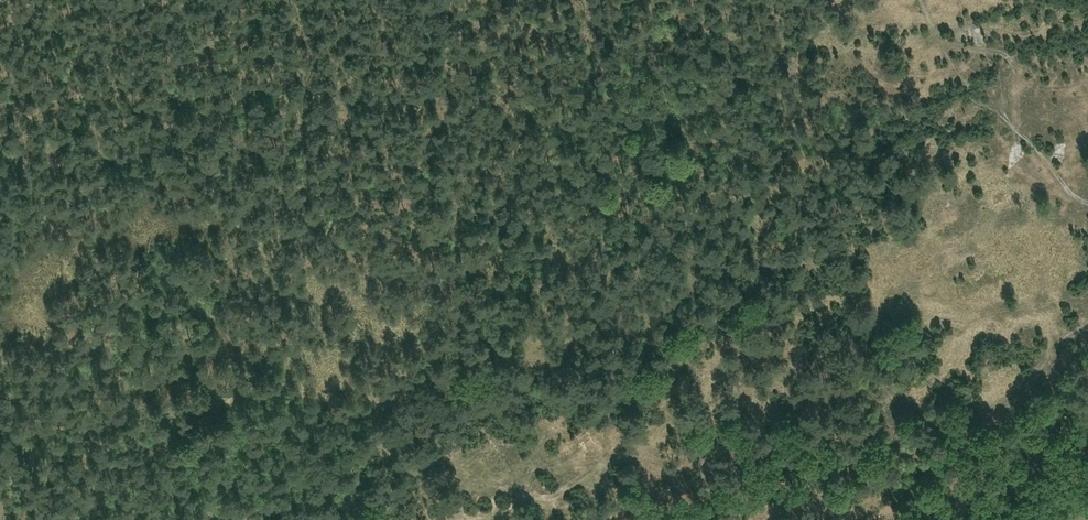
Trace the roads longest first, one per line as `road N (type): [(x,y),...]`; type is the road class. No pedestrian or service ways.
road 1 (track): [(1087,220),(1032,145),(966,85),(919,0)]
road 2 (track): [(912,519),(1087,376)]

